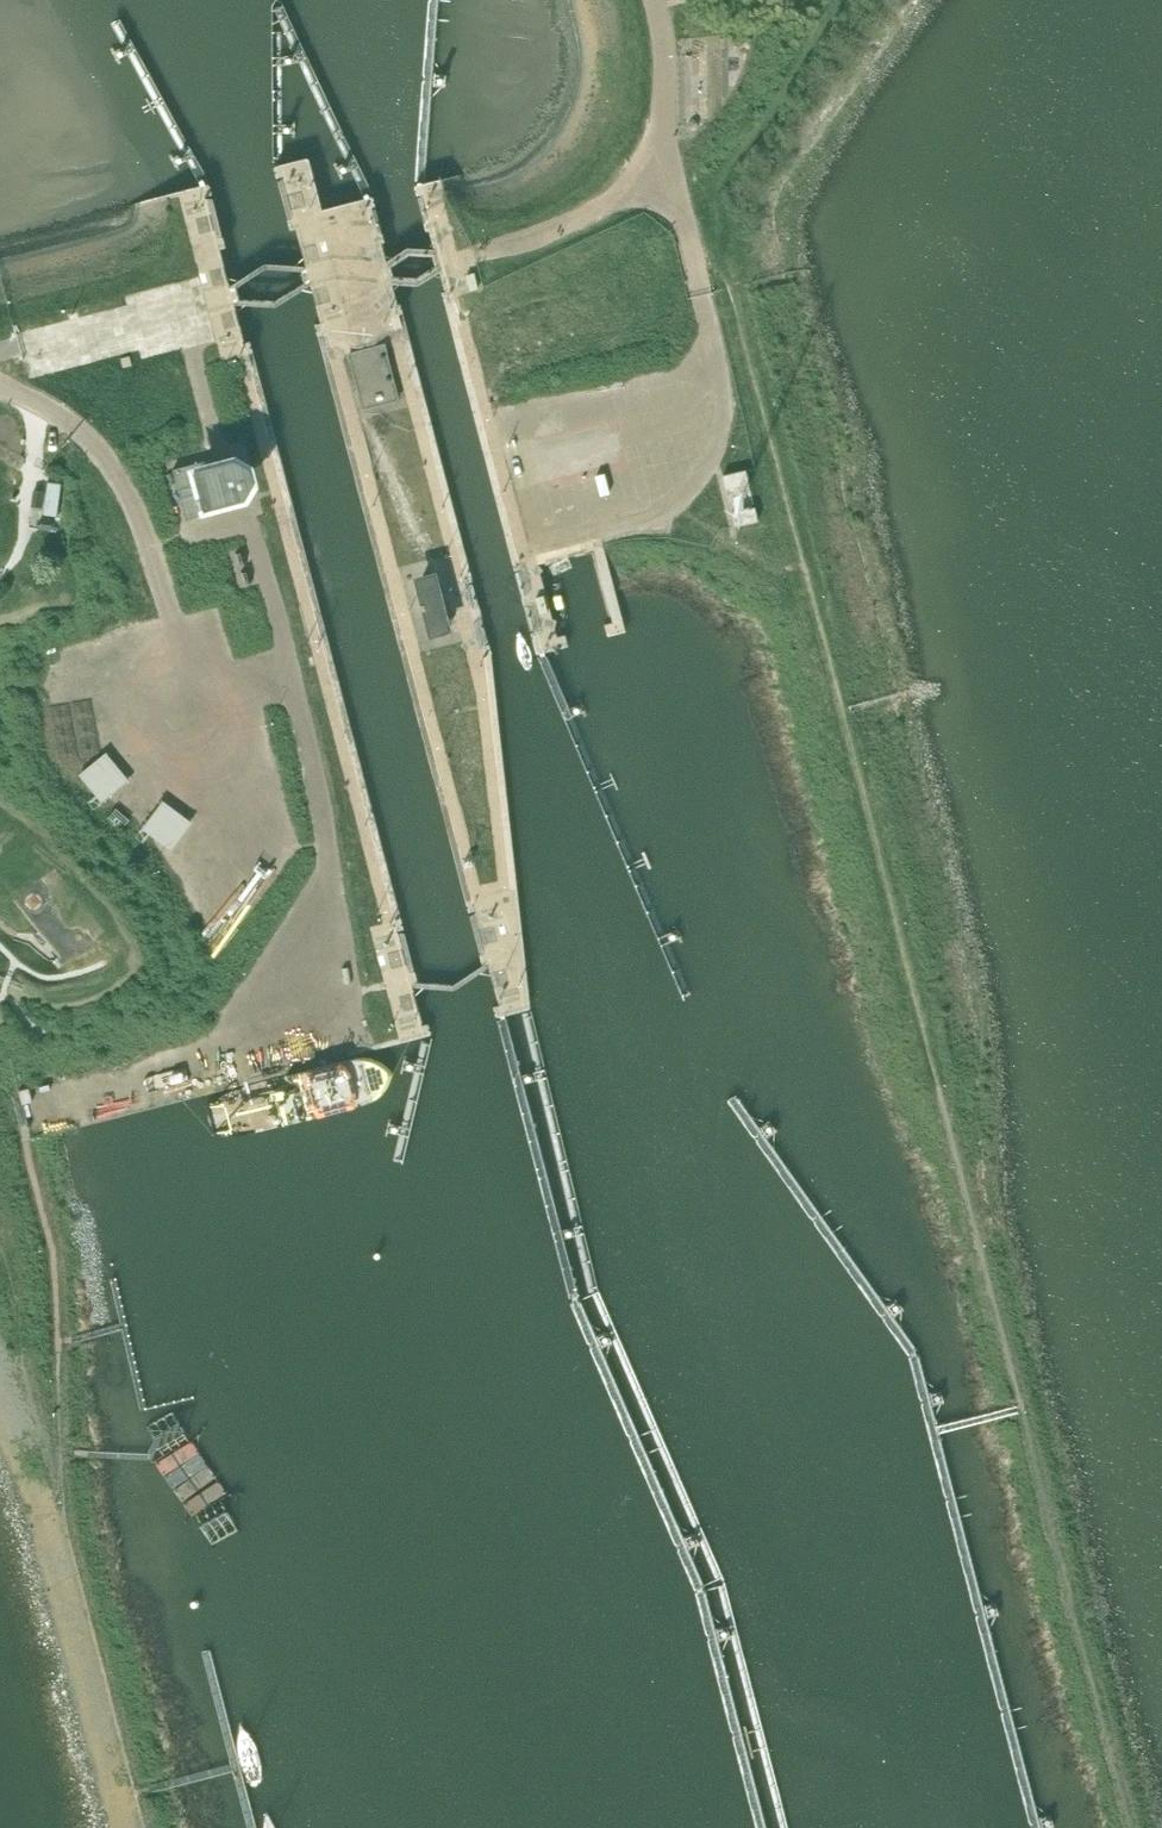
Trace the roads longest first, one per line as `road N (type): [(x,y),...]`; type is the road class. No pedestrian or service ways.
road 1 (unclassified): [(659,163),(664,57),(654,0)]

